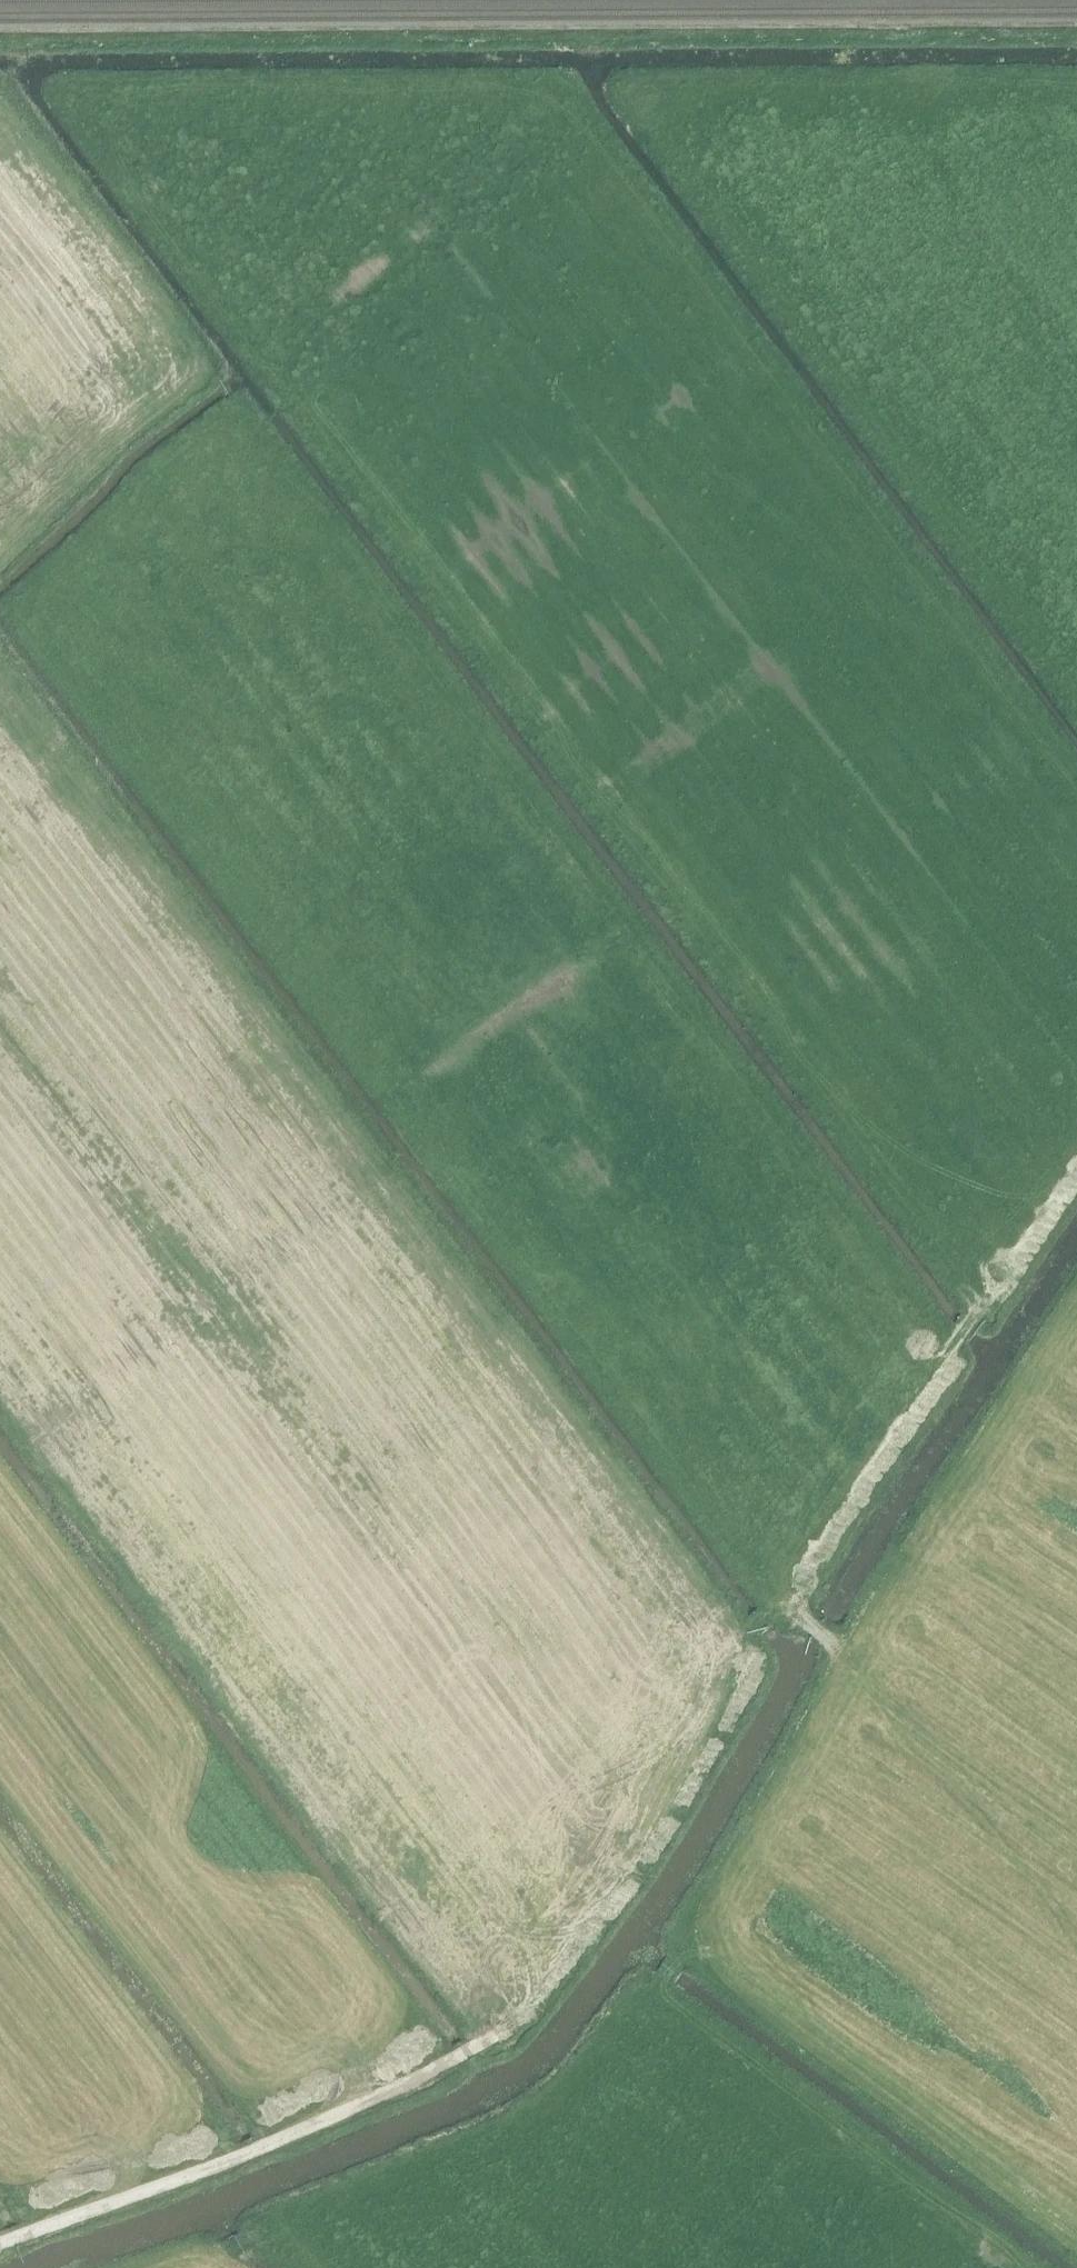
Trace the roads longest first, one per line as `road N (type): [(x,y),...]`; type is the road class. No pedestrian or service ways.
road 1 (track): [(500,2031),(339,2114),(0,2244)]

